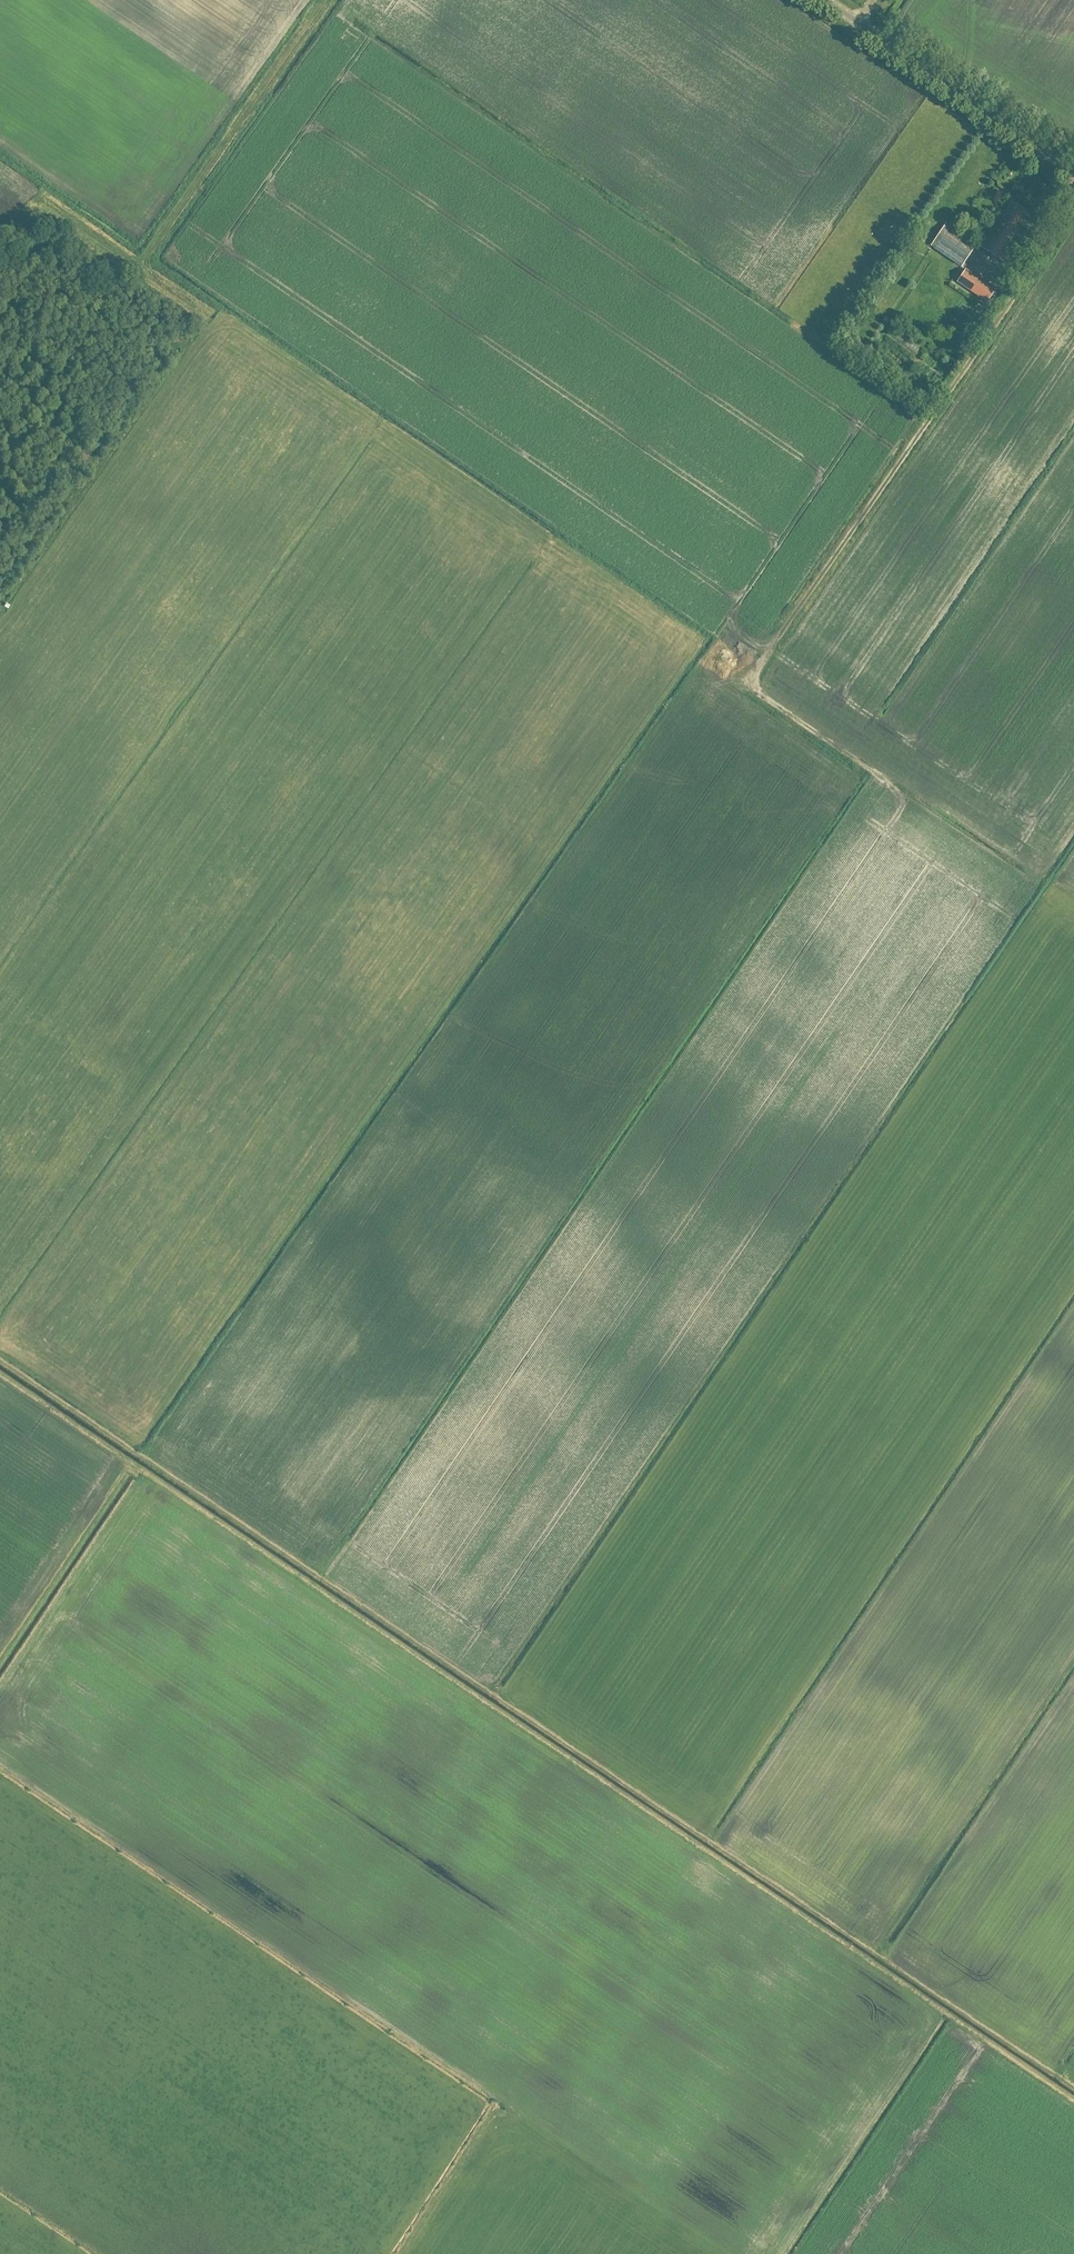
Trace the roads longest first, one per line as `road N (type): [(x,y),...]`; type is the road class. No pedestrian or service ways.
road 1 (unclassified): [(1073,171),(825,0)]

